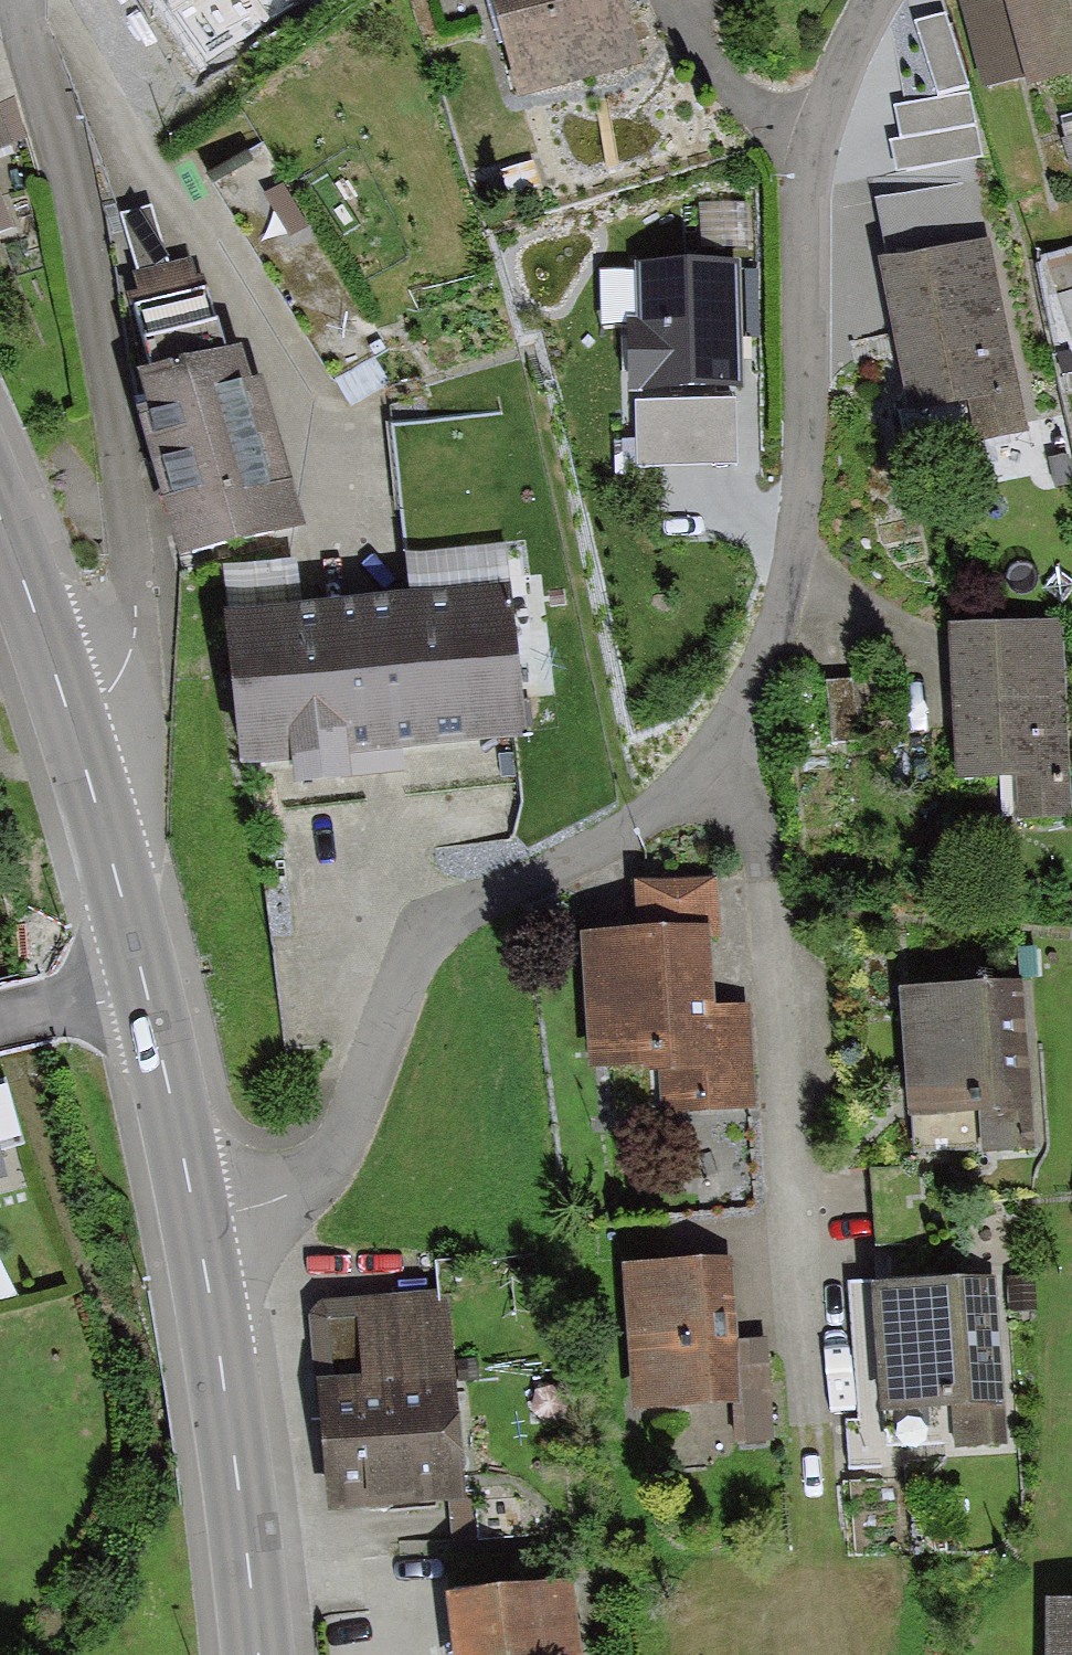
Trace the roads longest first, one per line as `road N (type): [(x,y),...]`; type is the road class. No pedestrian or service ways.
road 1 (residential): [(717,755),(772,622),(801,504),(792,183),(860,0)]
road 2 (residential): [(801,1514),(753,810),(717,755)]
road 3 (residential): [(23,0),(92,295),(126,483),(138,608),(113,686),(64,701)]
road 4 (residential): [(196,1224),(281,1205),(339,1145),(421,942),(457,909),(635,823),(717,755)]
road 5 (tertiary): [(258,1654),(196,1224)]
road 6 (tertiary): [(146,984),(64,701)]
road 7 (tertiary): [(196,1224),(146,984)]
road 8 (tertiary): [(64,701),(0,525)]
road 9 (residential): [(146,984),(0,1020)]

